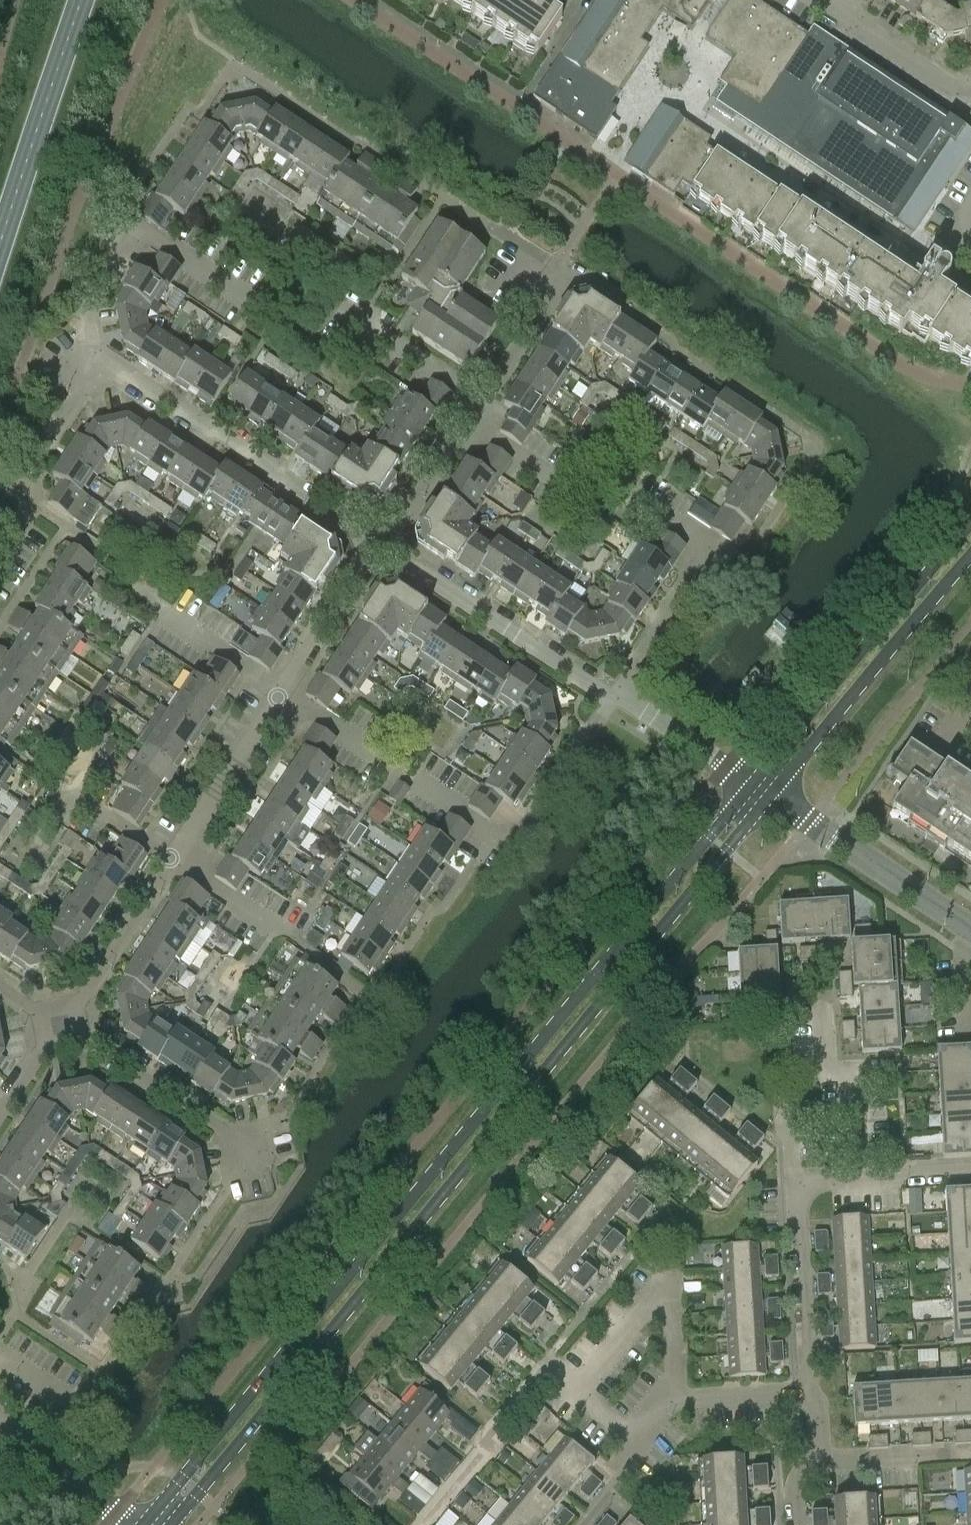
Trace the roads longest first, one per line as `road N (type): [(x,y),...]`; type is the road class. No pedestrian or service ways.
road 1 (tertiary): [(754,782),(143,1524)]
road 2 (tertiary): [(172,1524),(771,792)]
road 3 (tertiary): [(970,524),(754,782)]
road 4 (residential): [(379,546),(103,368)]
road 5 (tertiary): [(771,792),(970,554)]
road 6 (residential): [(103,368),(90,306),(135,236),(166,244),(251,298)]
road 7 (residential): [(615,695),(379,546)]
road 8 (residential): [(615,695),(709,546),(624,492)]
road 9 (secondary): [(0,252),(83,0)]
road 10 (residential): [(493,833),(280,693)]
road 11 (residential): [(970,930),(771,792)]
road 12 (residential): [(423,1524),(549,1369),(579,1396)]
road 13 (residential): [(481,400),(563,272),(493,228)]
road 14 (residential): [(61,1026),(256,1153)]
road 15 (residential): [(103,368),(75,391),(18,496),(32,505),(0,553)]
road 16 (residential): [(678,1400),(672,1313),(644,1312),(579,1396)]
road 17 (residential): [(804,1397),(794,1185)]
road 18 (residential): [(280,693),(169,859)]
road 19 (residential): [(169,859),(61,1026)]
road 20 (residential): [(859,1181),(853,1083),(822,1052),(821,999)]
road 21 (residential): [(493,833),(508,837),(527,824),(615,695)]
road 22 (residential): [(316,896),(289,937),(169,859)]
road 23 (residential): [(379,546),(280,693)]
road 24 (residential): [(825,0),(939,78),(970,86)]
road 25 (residential): [(481,400),(338,310)]
road 26 (residential): [(970,1452),(807,1459)]
road 27 (residential): [(379,546),(467,421)]
road 28 (residential): [(117,1513),(0,1417)]
road 29 (residential): [(280,693),(159,614)]
road 30 (residential): [(728,765),(615,695)]
road 31 (residential): [(804,1397),(678,1400)]
road 32 (residential): [(571,489),(467,421)]

